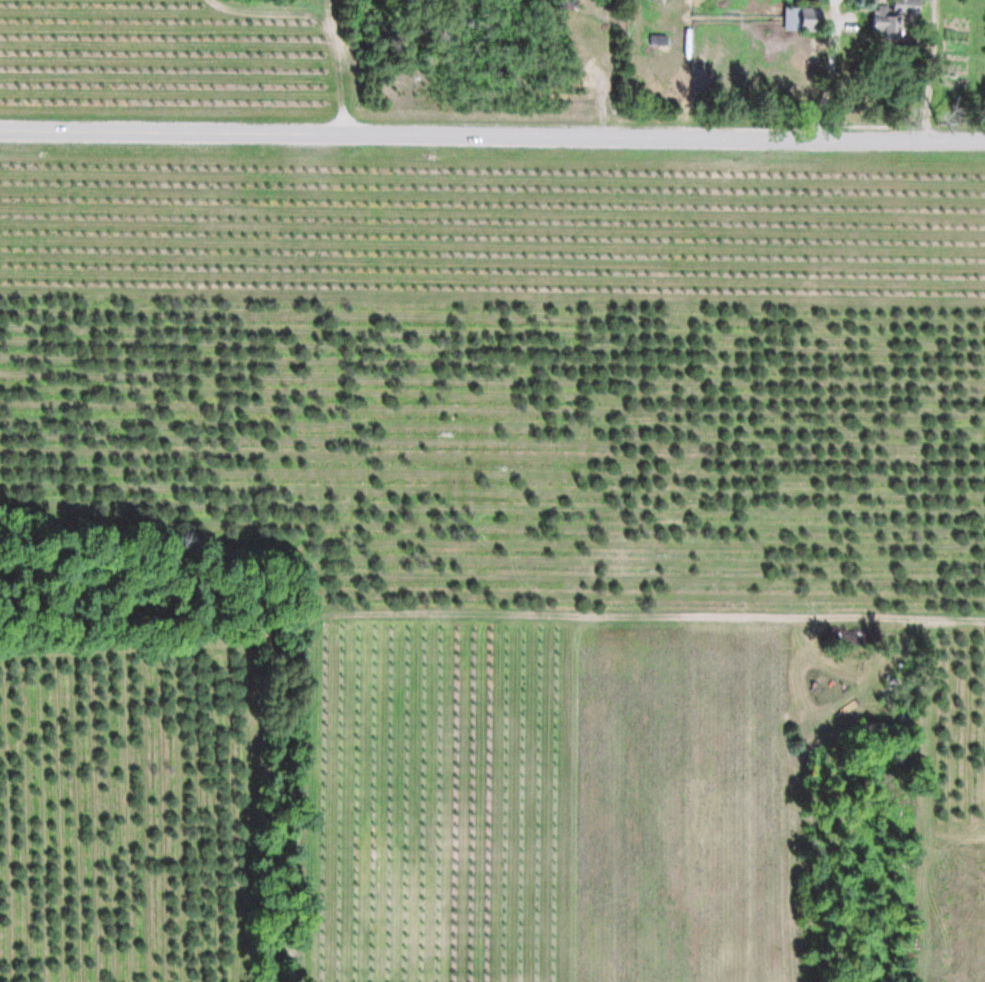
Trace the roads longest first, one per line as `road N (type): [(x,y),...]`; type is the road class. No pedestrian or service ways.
road 1 (residential): [(984,138),(0,135)]

